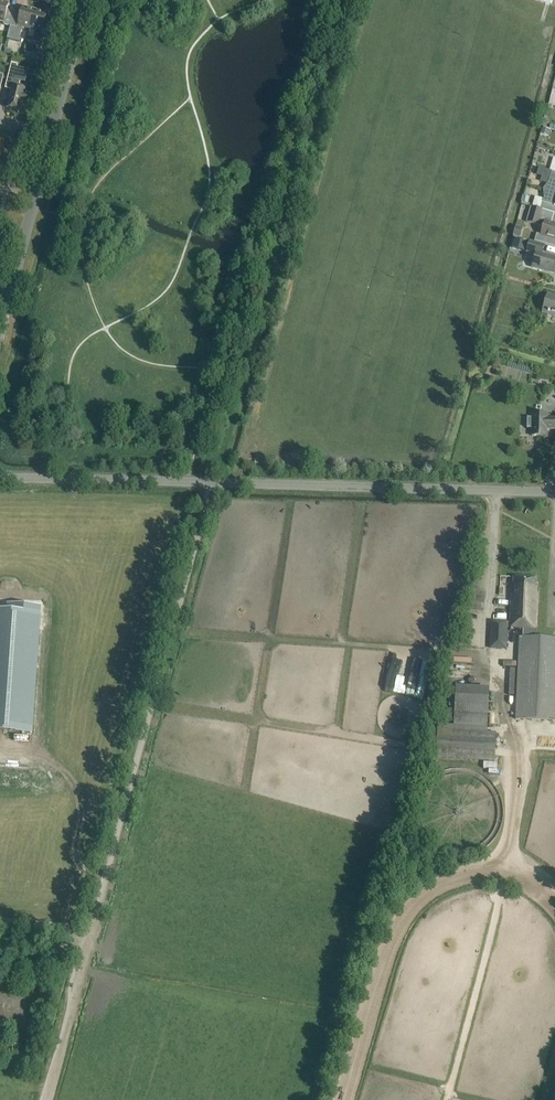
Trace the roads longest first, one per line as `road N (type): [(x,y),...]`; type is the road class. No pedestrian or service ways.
road 1 (unclassified): [(554,493),(0,478)]
road 2 (track): [(86,932),(211,483)]
road 3 (unclassified): [(8,297),(51,137)]
road 4 (unclassified): [(51,137),(86,0)]

